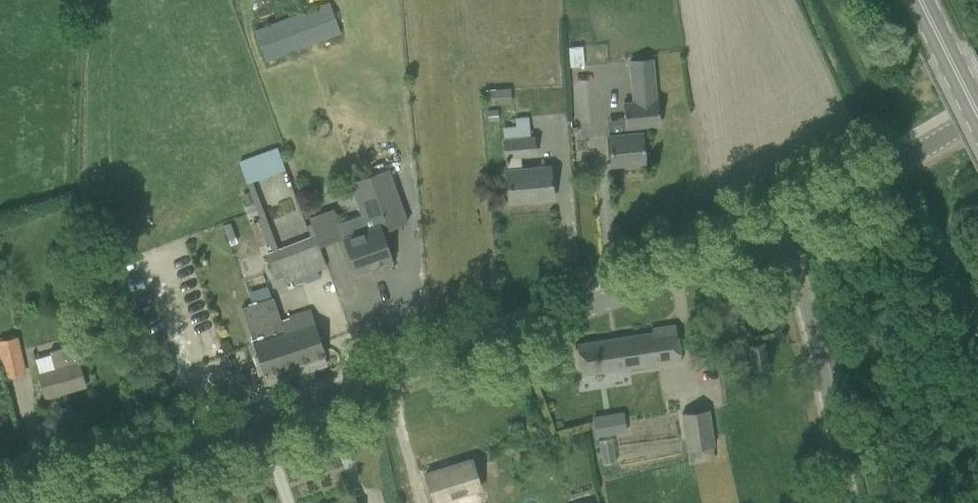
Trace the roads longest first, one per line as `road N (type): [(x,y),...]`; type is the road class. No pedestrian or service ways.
road 1 (tertiary): [(787,222),(676,274),(58,502)]
road 2 (unclassified): [(844,502),(787,222)]
road 3 (tertiary): [(787,222),(977,122)]
road 4 (primary): [(977,115),(920,0)]

